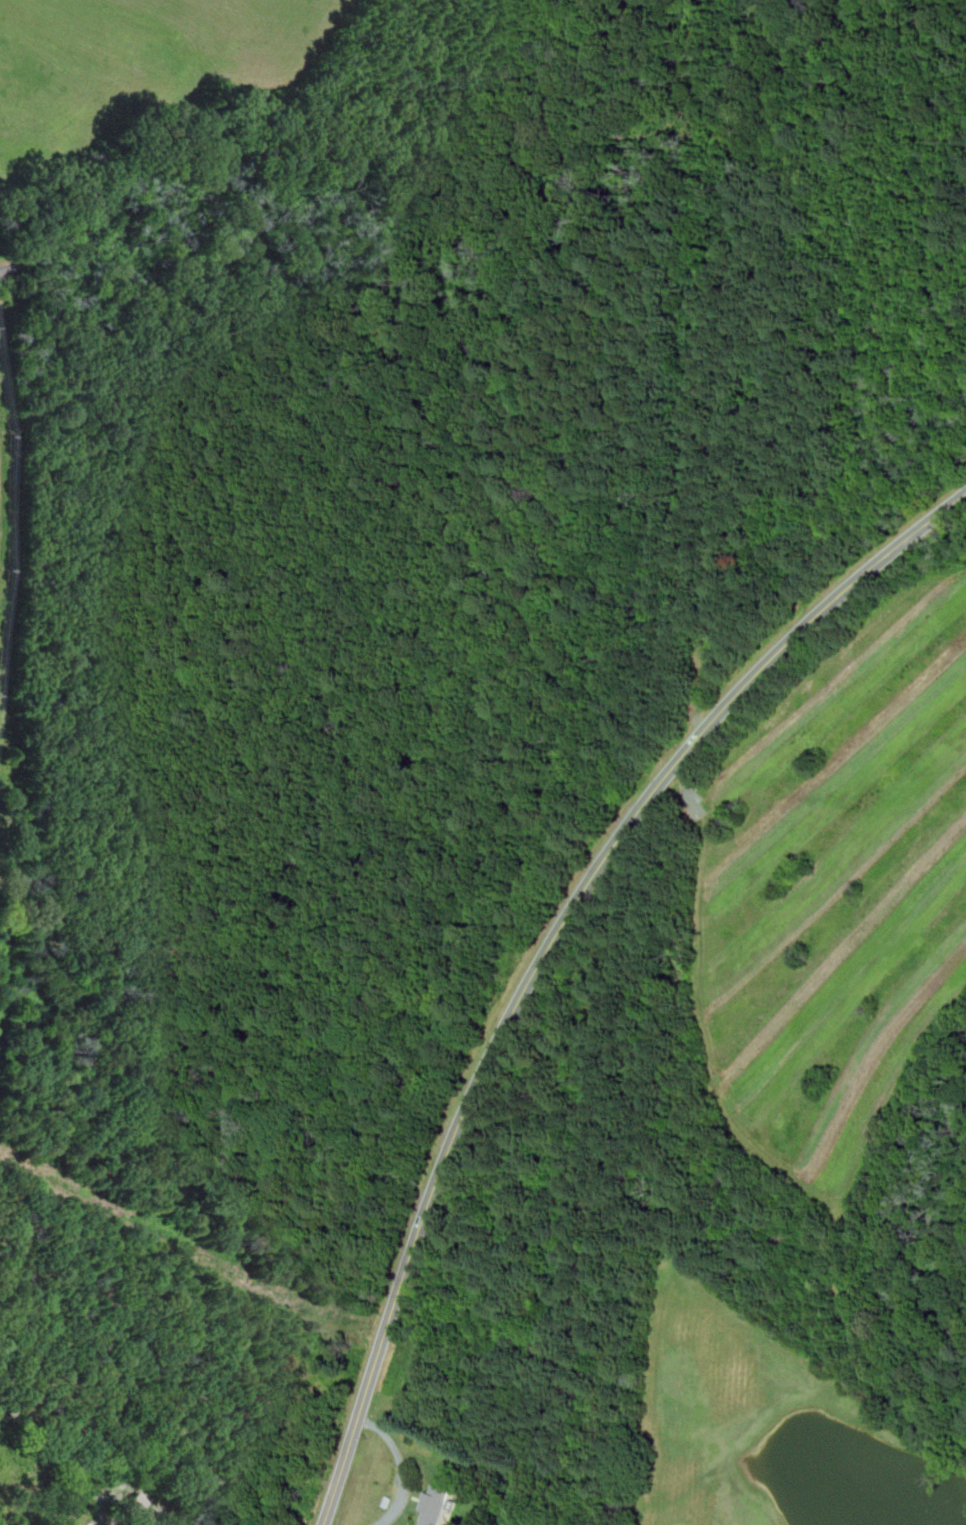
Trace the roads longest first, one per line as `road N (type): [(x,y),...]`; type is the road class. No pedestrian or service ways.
road 1 (tertiary): [(323,1524),(435,1184),(493,1051),(572,908),(726,704),(826,607),(965,494)]

